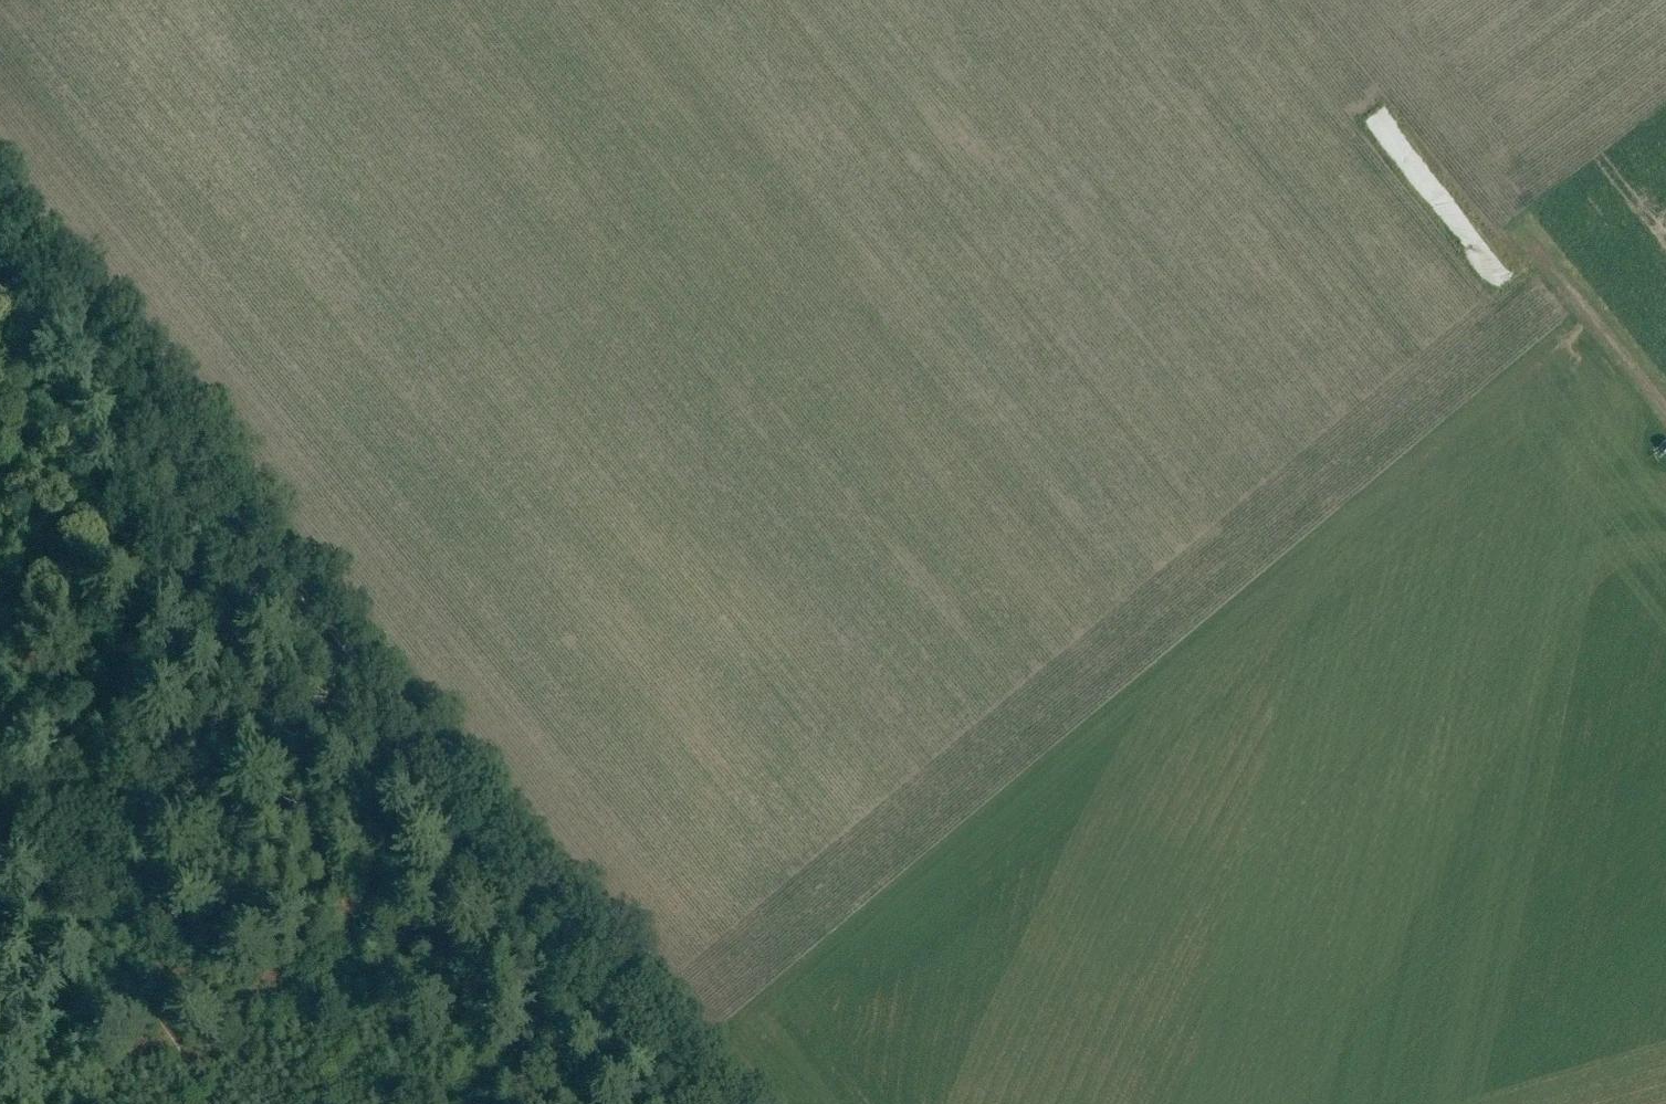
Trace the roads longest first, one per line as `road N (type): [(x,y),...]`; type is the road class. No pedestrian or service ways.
road 1 (track): [(0,222),(718,1103)]
road 2 (track): [(1665,408),(1511,218)]

